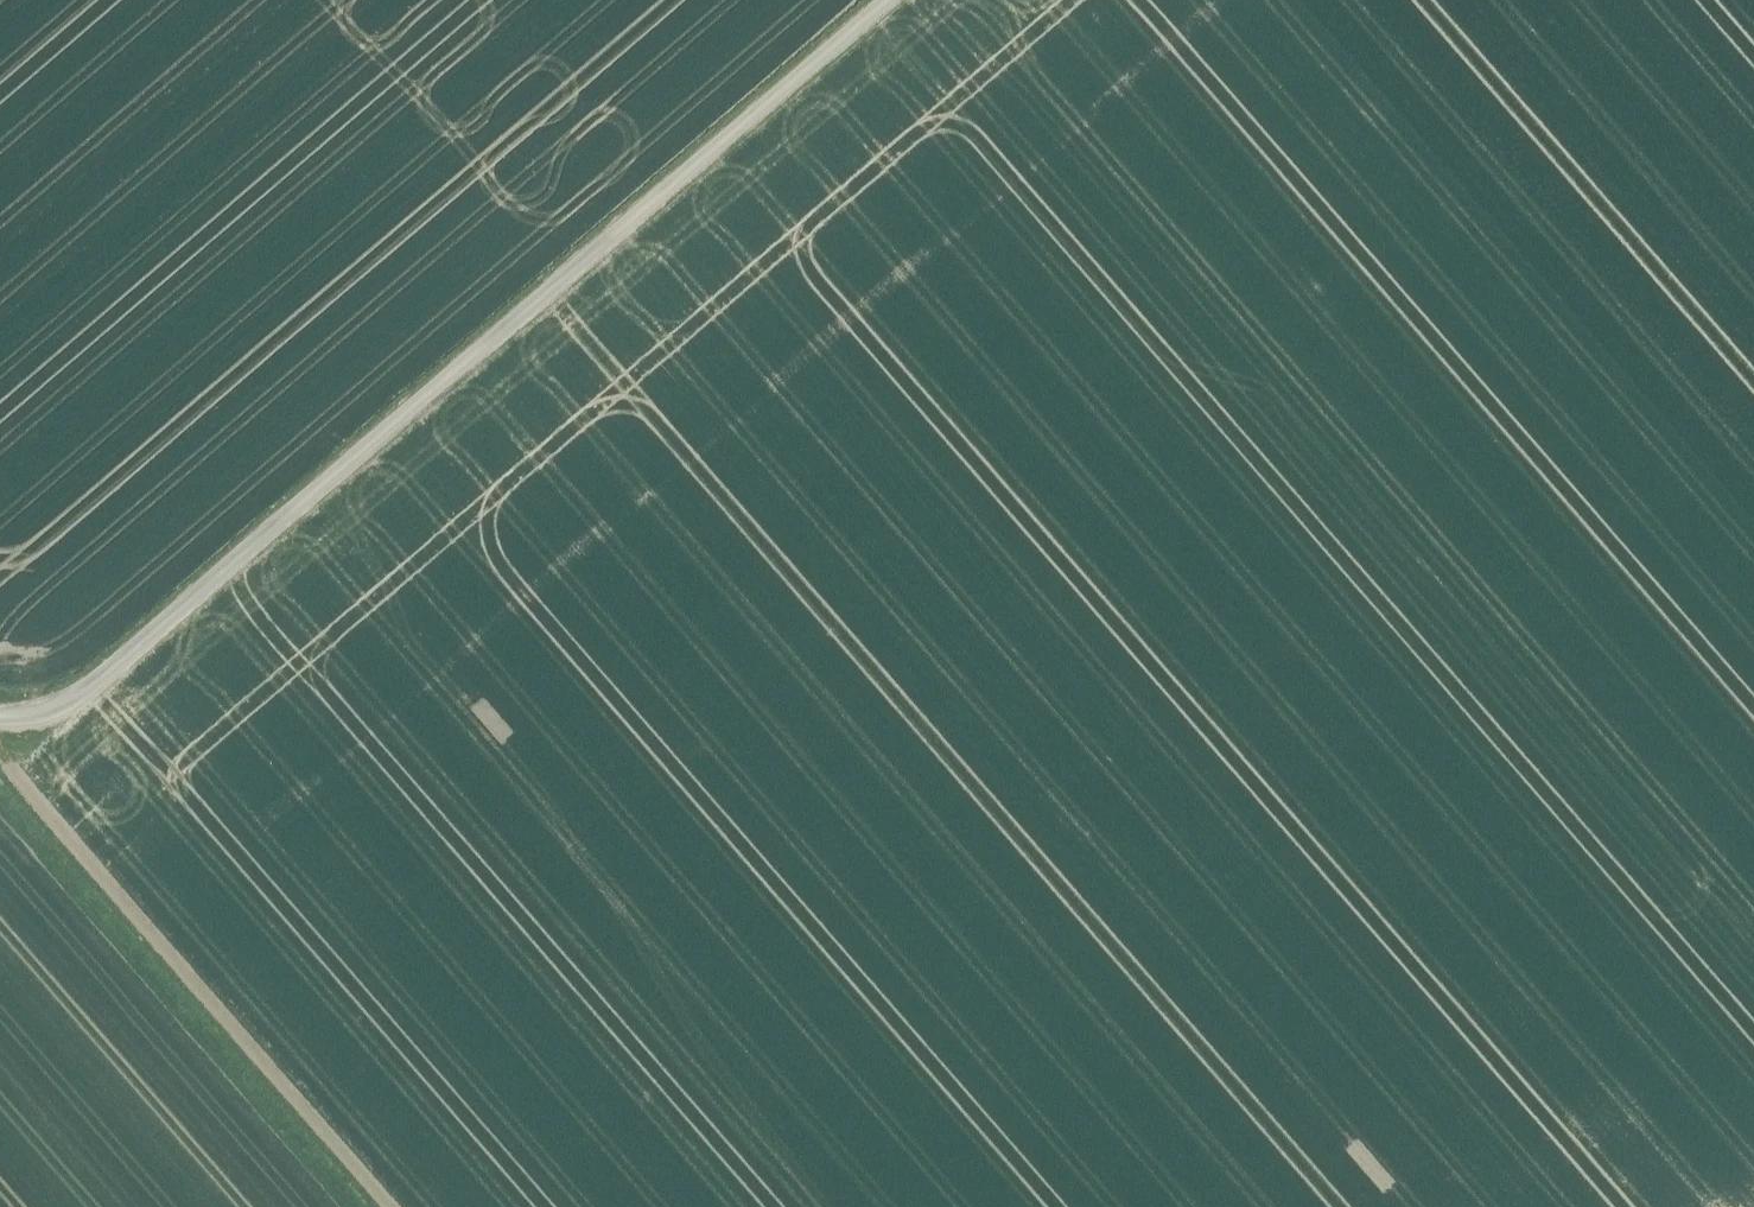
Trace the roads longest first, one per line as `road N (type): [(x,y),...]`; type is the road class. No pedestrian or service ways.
road 1 (unclassified): [(0,718),(39,719),(91,689),(888,0)]

